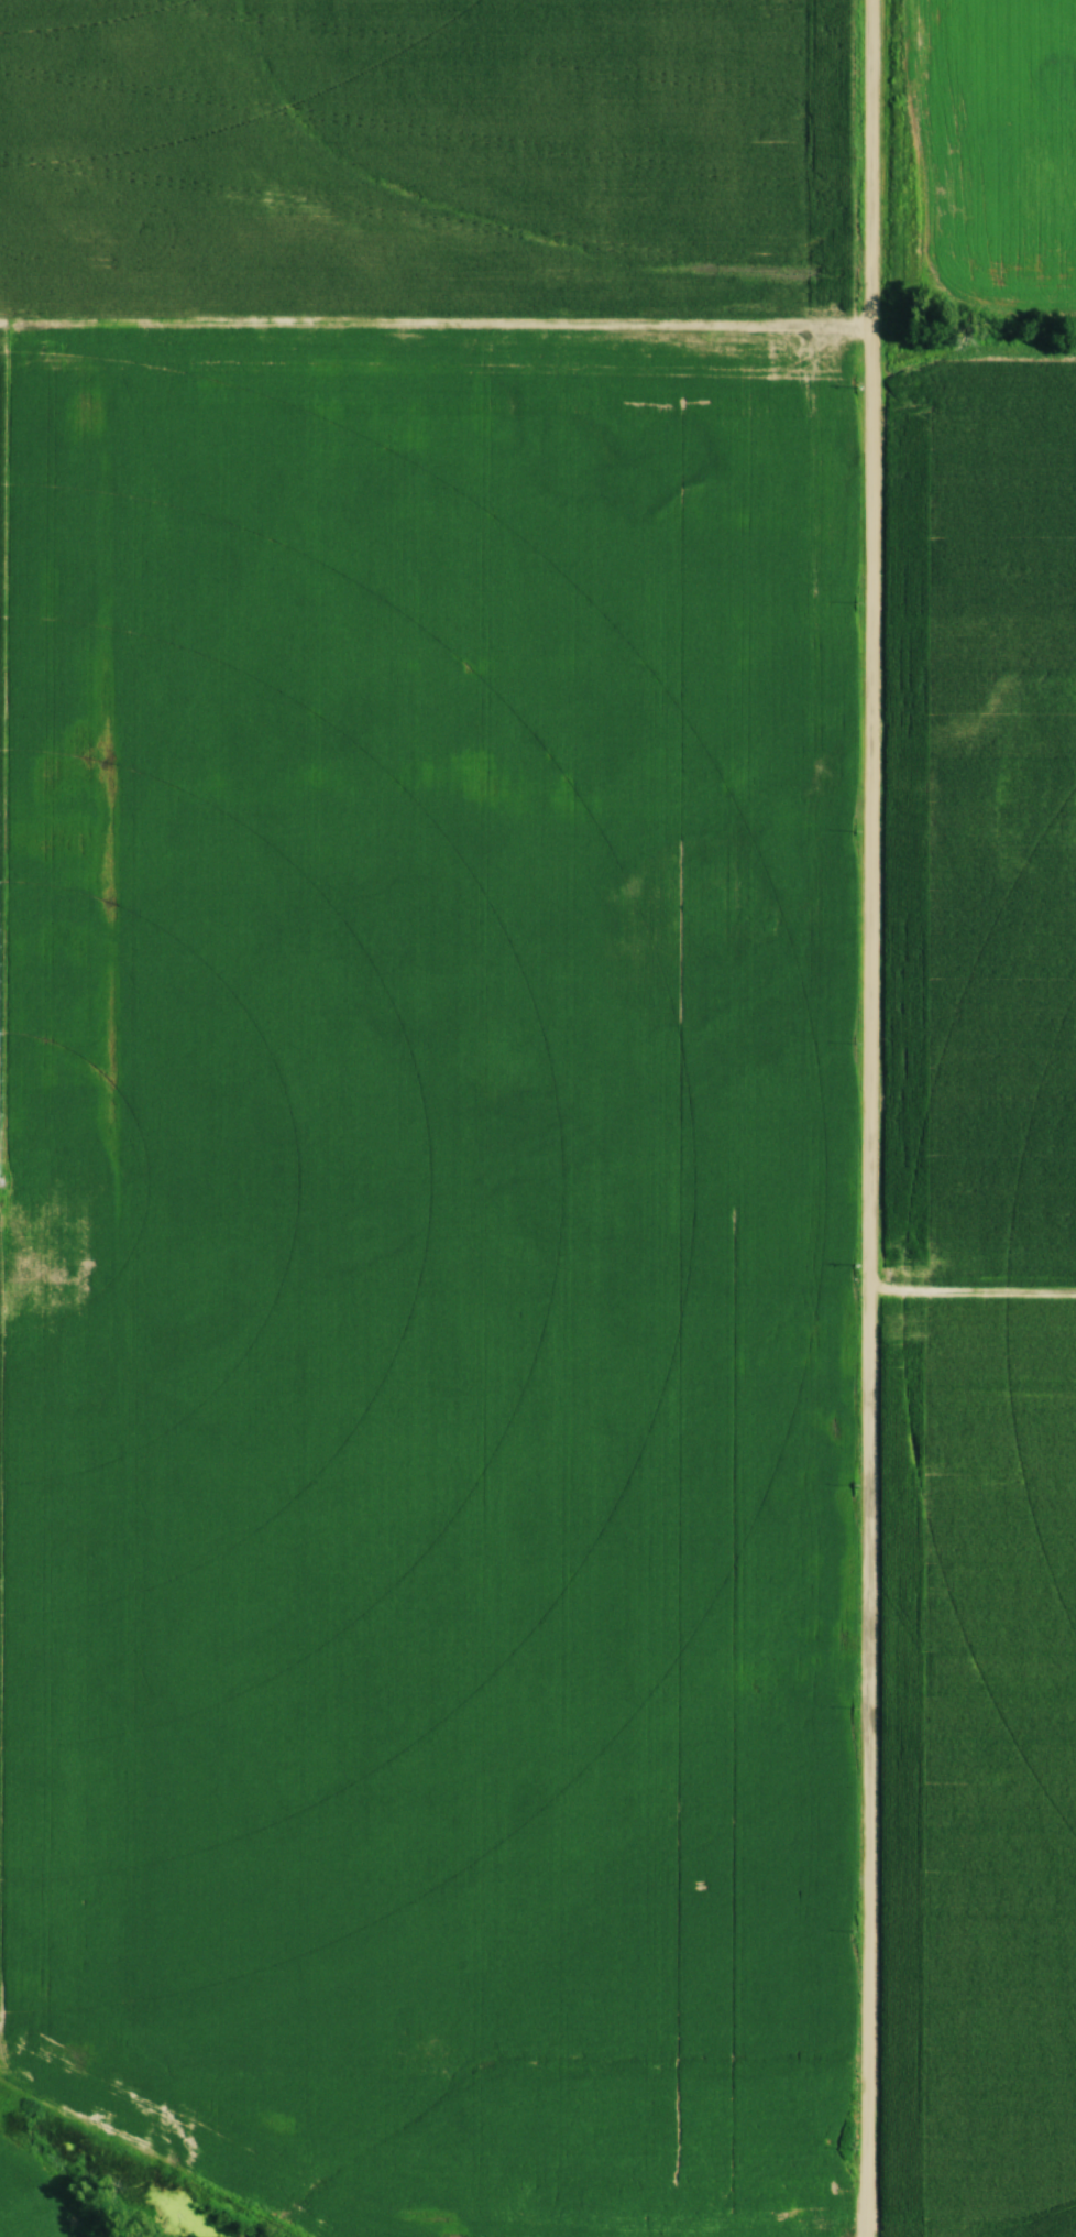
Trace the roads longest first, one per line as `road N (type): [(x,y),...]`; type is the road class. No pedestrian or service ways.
road 1 (residential): [(871,0),(866,2236)]

